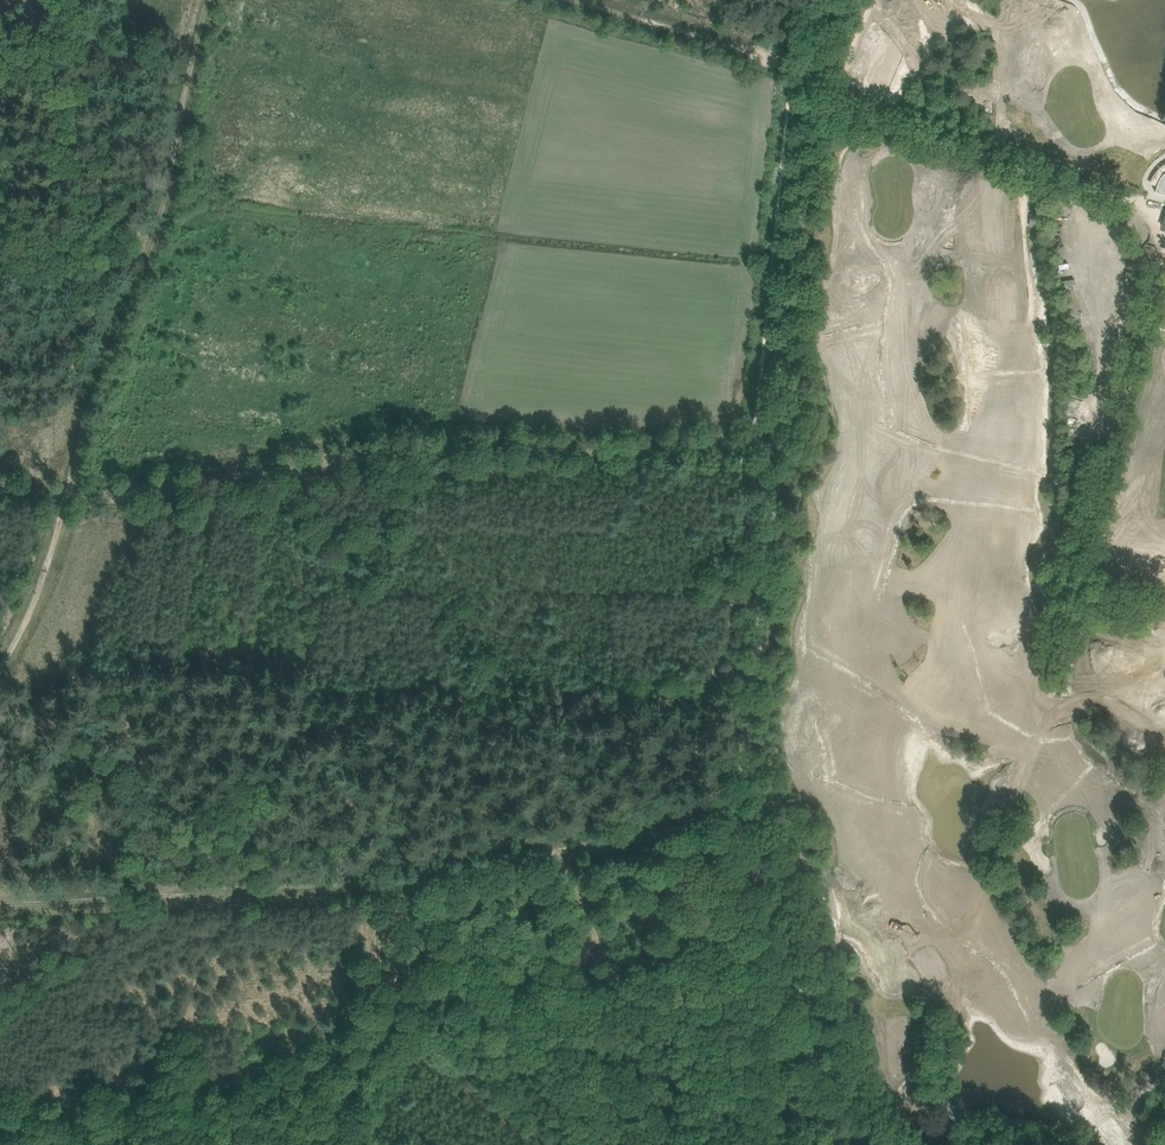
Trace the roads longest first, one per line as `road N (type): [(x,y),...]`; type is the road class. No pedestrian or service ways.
road 1 (unclassified): [(862,1144),(842,1071),(762,888),(740,799),(825,0)]
road 2 (track): [(0,902),(383,889),(740,812)]
road 3 (track): [(64,496),(447,446),(777,442)]
road 4 (track): [(208,0),(153,246),(116,304),(64,496)]
road 5 (track): [(64,496),(20,630),(0,663)]

